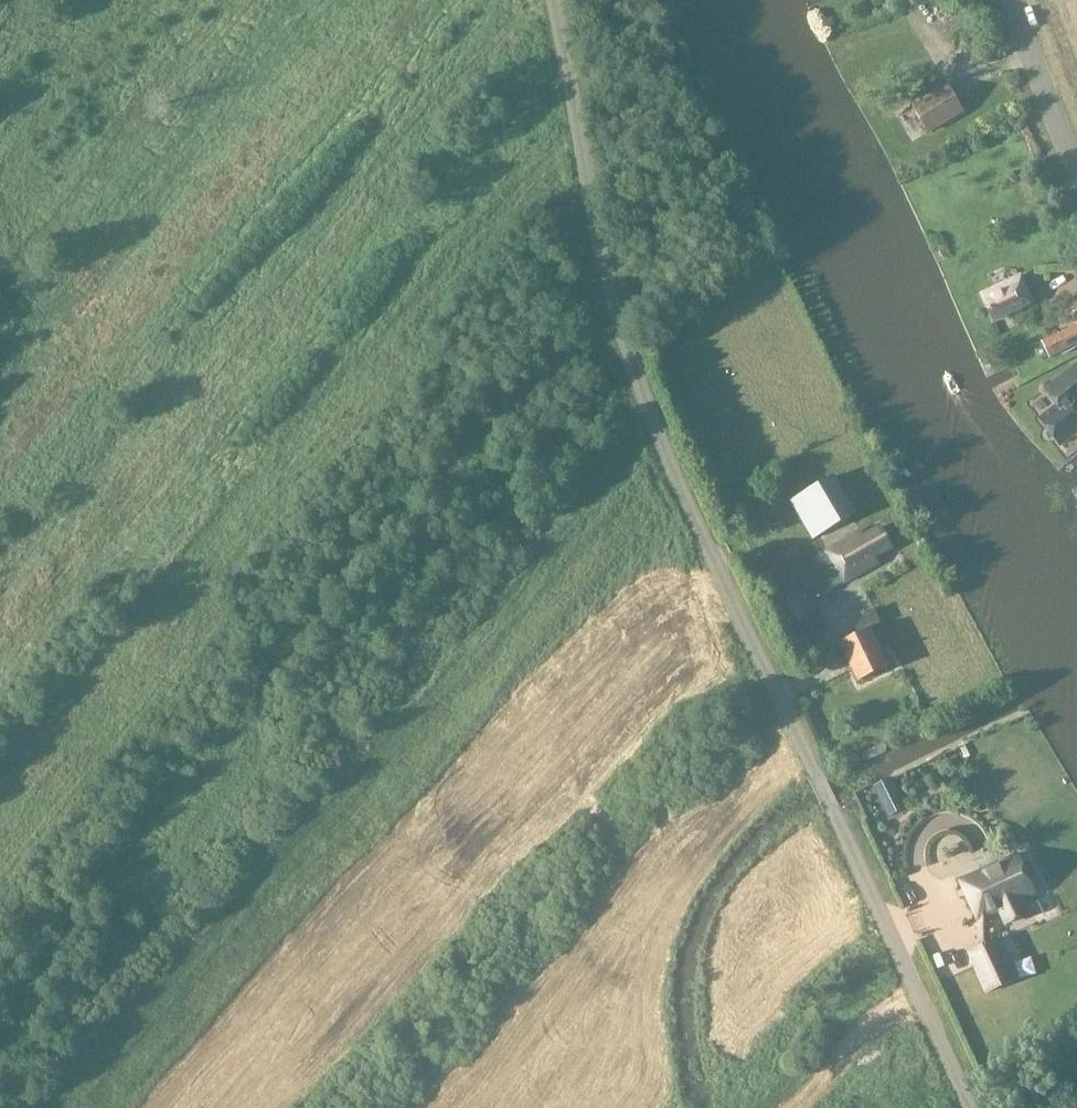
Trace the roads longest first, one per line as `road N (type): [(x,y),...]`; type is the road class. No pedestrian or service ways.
road 1 (unclassified): [(970,1107),(649,412),(599,237),(554,0)]
road 2 (tertiary): [(1076,174),(1011,0)]

